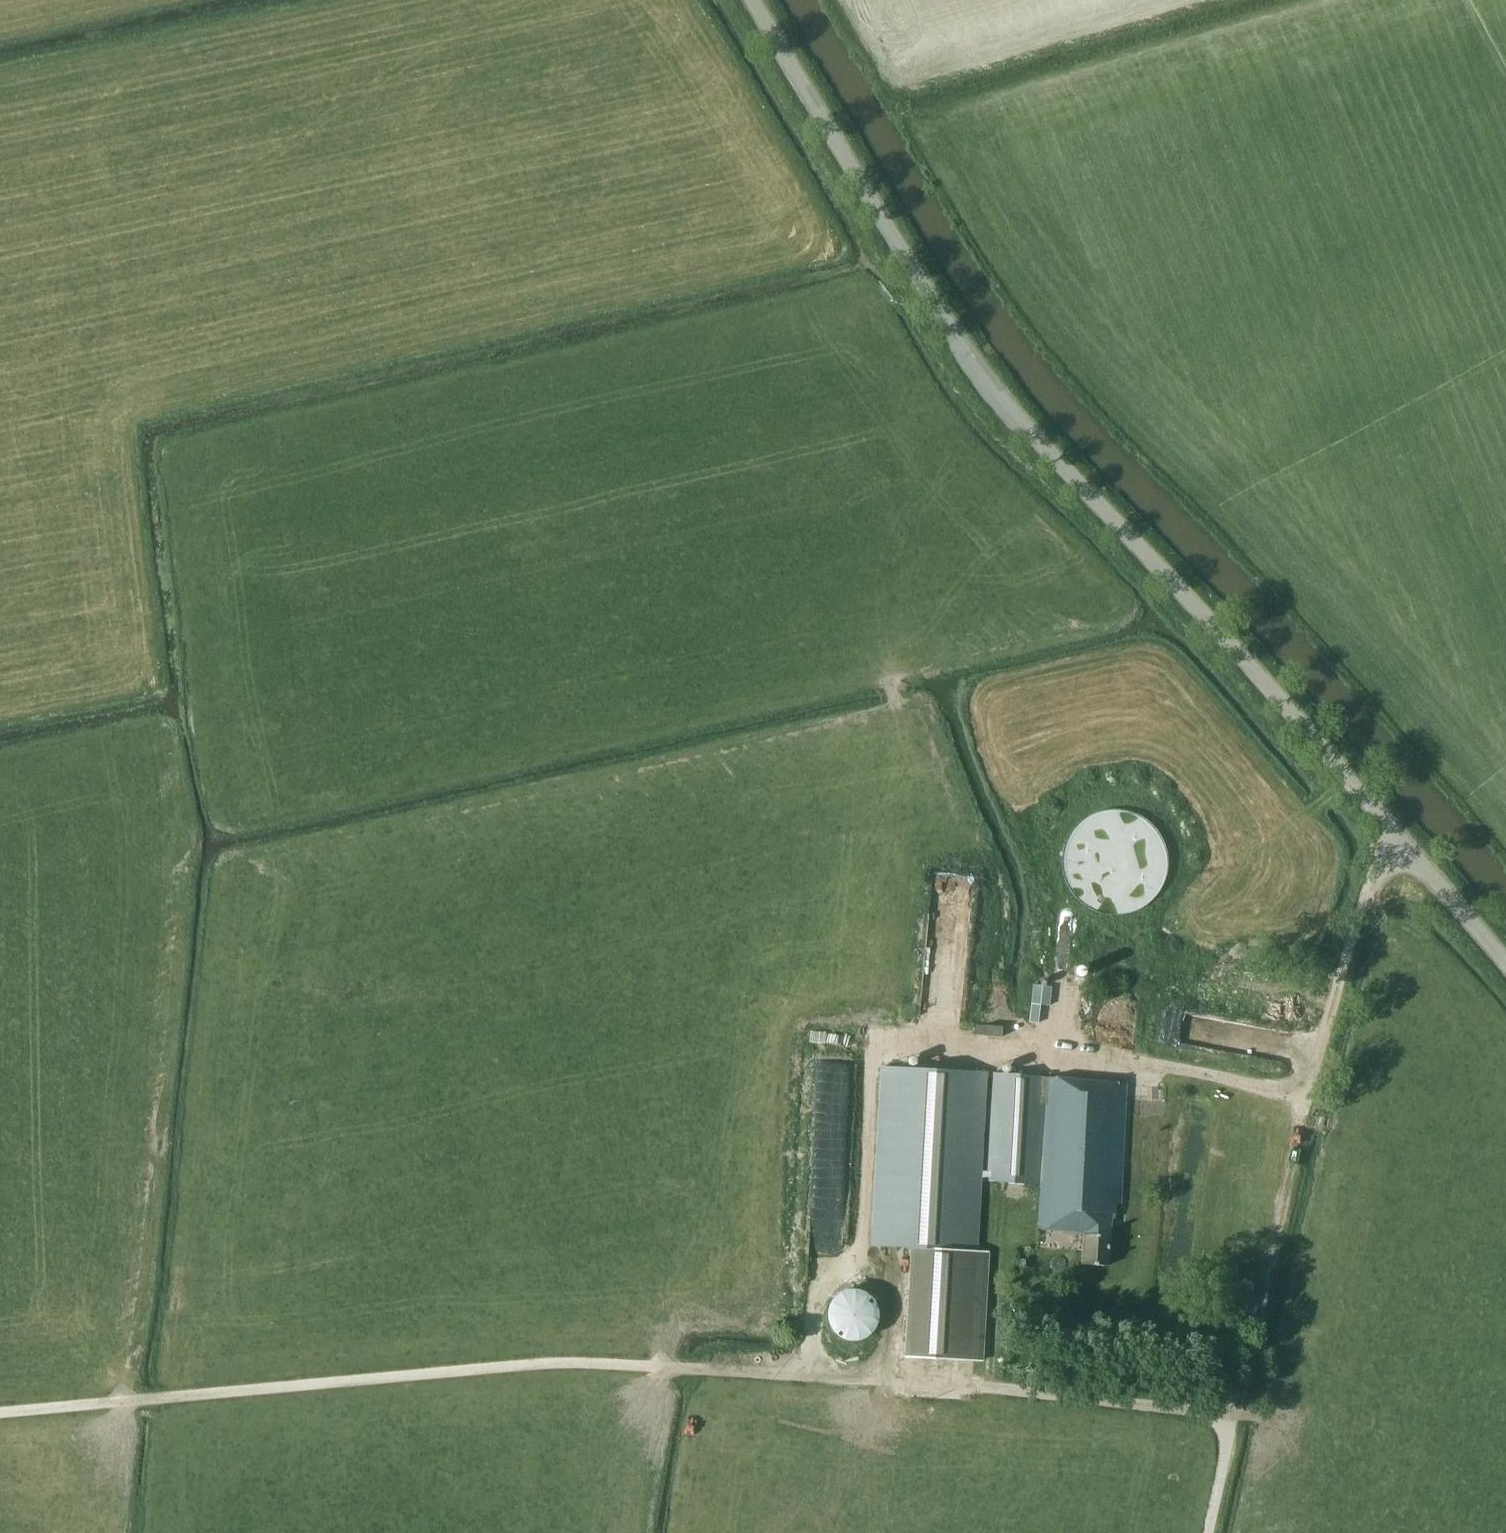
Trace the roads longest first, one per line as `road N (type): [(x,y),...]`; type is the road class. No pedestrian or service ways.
road 1 (tertiary): [(1505,959),(980,373),(754,0)]

